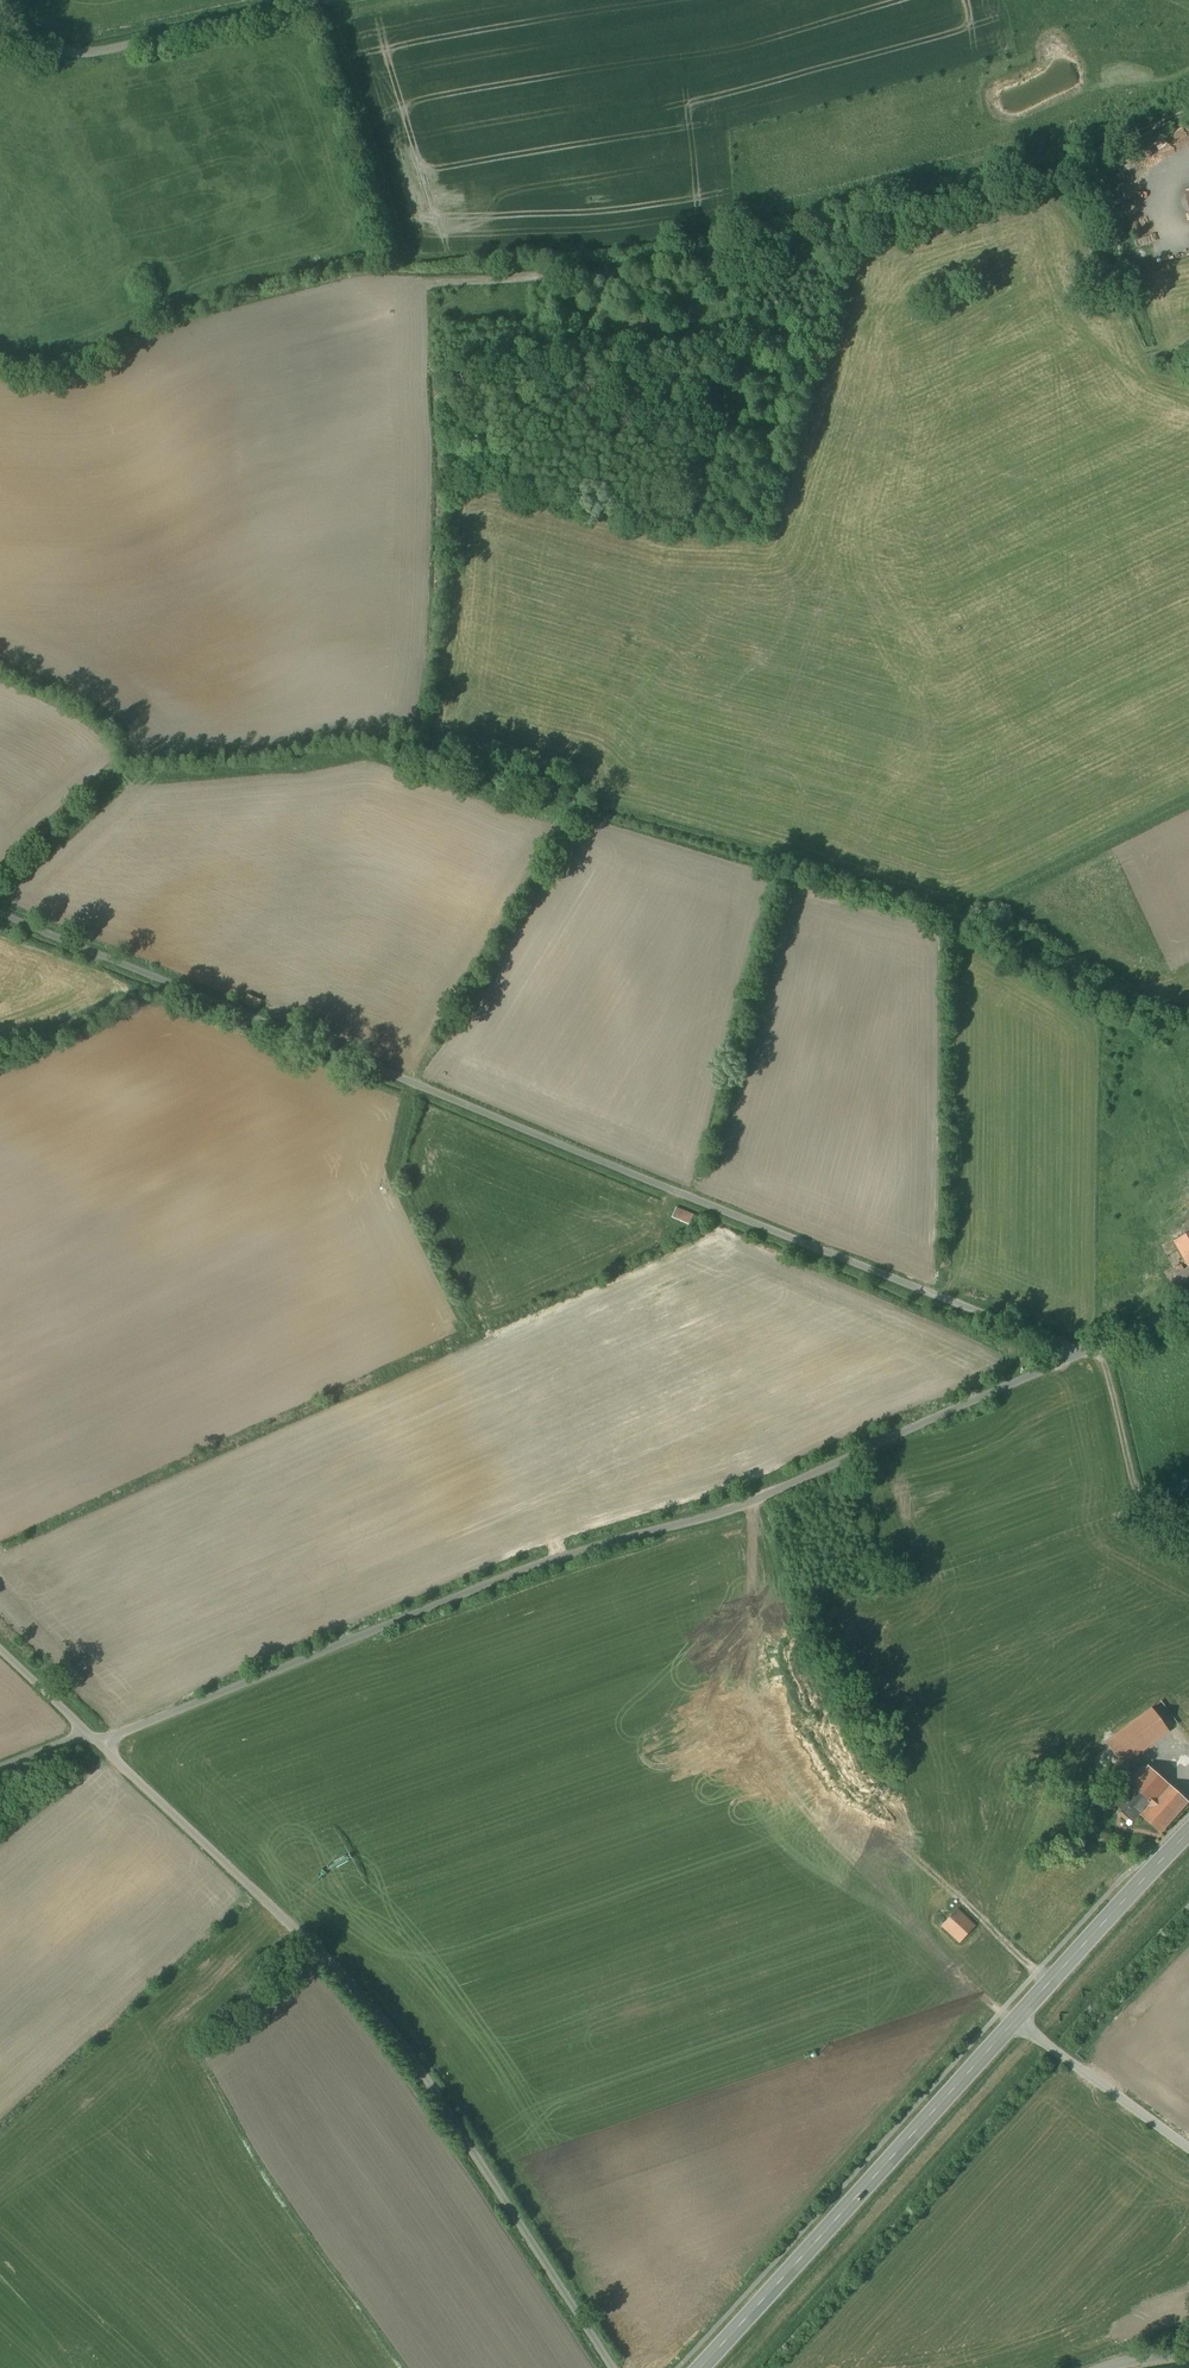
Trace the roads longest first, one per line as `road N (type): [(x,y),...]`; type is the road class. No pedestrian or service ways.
road 1 (unclassified): [(0,899),(1100,1343)]
road 2 (unclassified): [(1100,1343),(691,1522),(459,1593),(94,1740)]
road 3 (unclassified): [(94,1740),(364,1995),(611,2367)]
road 4 (secondary): [(699,2367),(1188,1831)]
road 5 (unclassified): [(0,8),(78,49),(313,0)]

